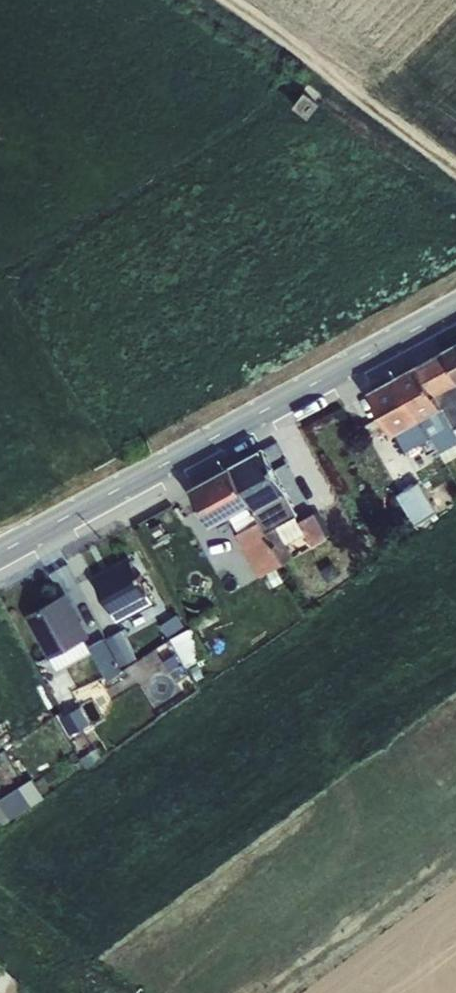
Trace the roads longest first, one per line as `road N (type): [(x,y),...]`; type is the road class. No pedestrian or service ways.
road 1 (secondary): [(455,306),(0,552)]

